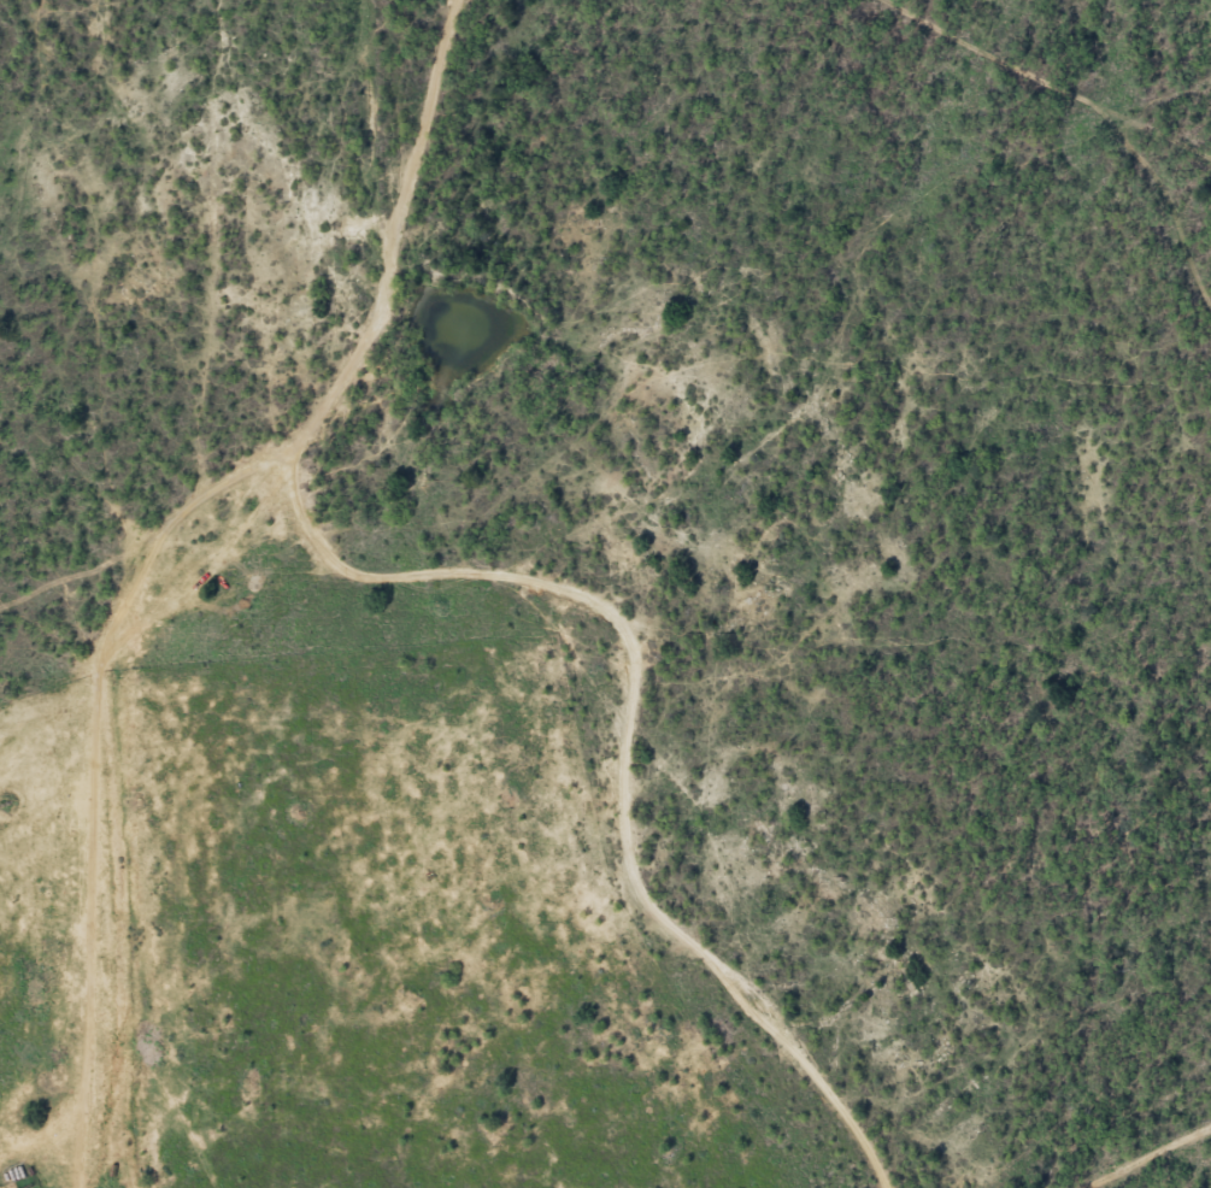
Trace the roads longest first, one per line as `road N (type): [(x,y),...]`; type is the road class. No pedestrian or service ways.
road 1 (residential): [(169,1187),(161,892),(137,689),(161,598),(295,457),(339,445),(496,155),(514,0)]
road 2 (residential): [(921,1187),(857,1082),(759,959),(656,695),(594,628),(424,542),(339,445)]

